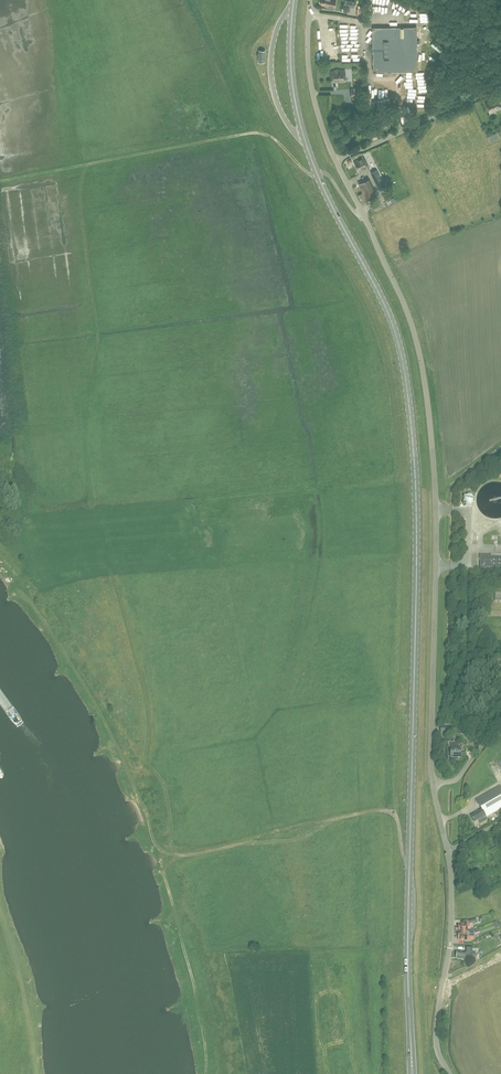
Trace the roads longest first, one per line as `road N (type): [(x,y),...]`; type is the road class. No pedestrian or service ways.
road 1 (primary): [(412,1073),(417,550),(408,398),(392,323),(317,174)]
road 2 (unclassified): [(432,785),(435,518),(423,364),(409,314),(364,218)]
road 3 (track): [(208,1073),(165,869),(171,860),(267,835),(391,814)]
road 4 (track): [(317,174),(262,132),(2,182)]
road 5 (track): [(183,856),(157,847),(115,743),(28,599)]
road 6 (unclassified): [(449,1073),(435,1033),(450,931),(446,846)]
road 7 (unclassified): [(335,161),(500,86)]
road 8 (primary): [(317,174),(294,97),(294,2)]
road 9 (unclassified): [(335,161),(313,100),(309,0)]
road 10 (track): [(0,936),(15,1009),(10,1073)]

